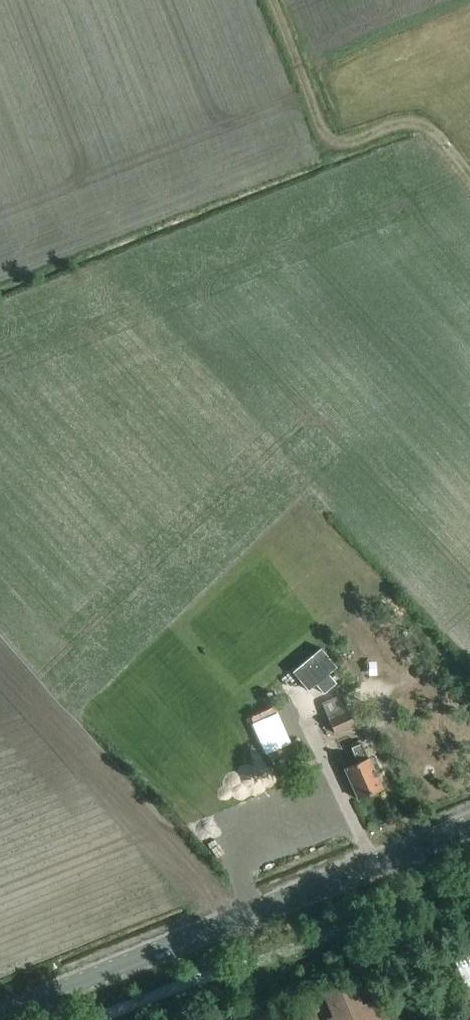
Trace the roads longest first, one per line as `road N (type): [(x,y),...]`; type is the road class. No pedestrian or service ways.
road 1 (tertiary): [(0,1015),(469,823)]
road 2 (track): [(273,0),(331,138),(358,140),(403,122),(424,125),(469,173)]

